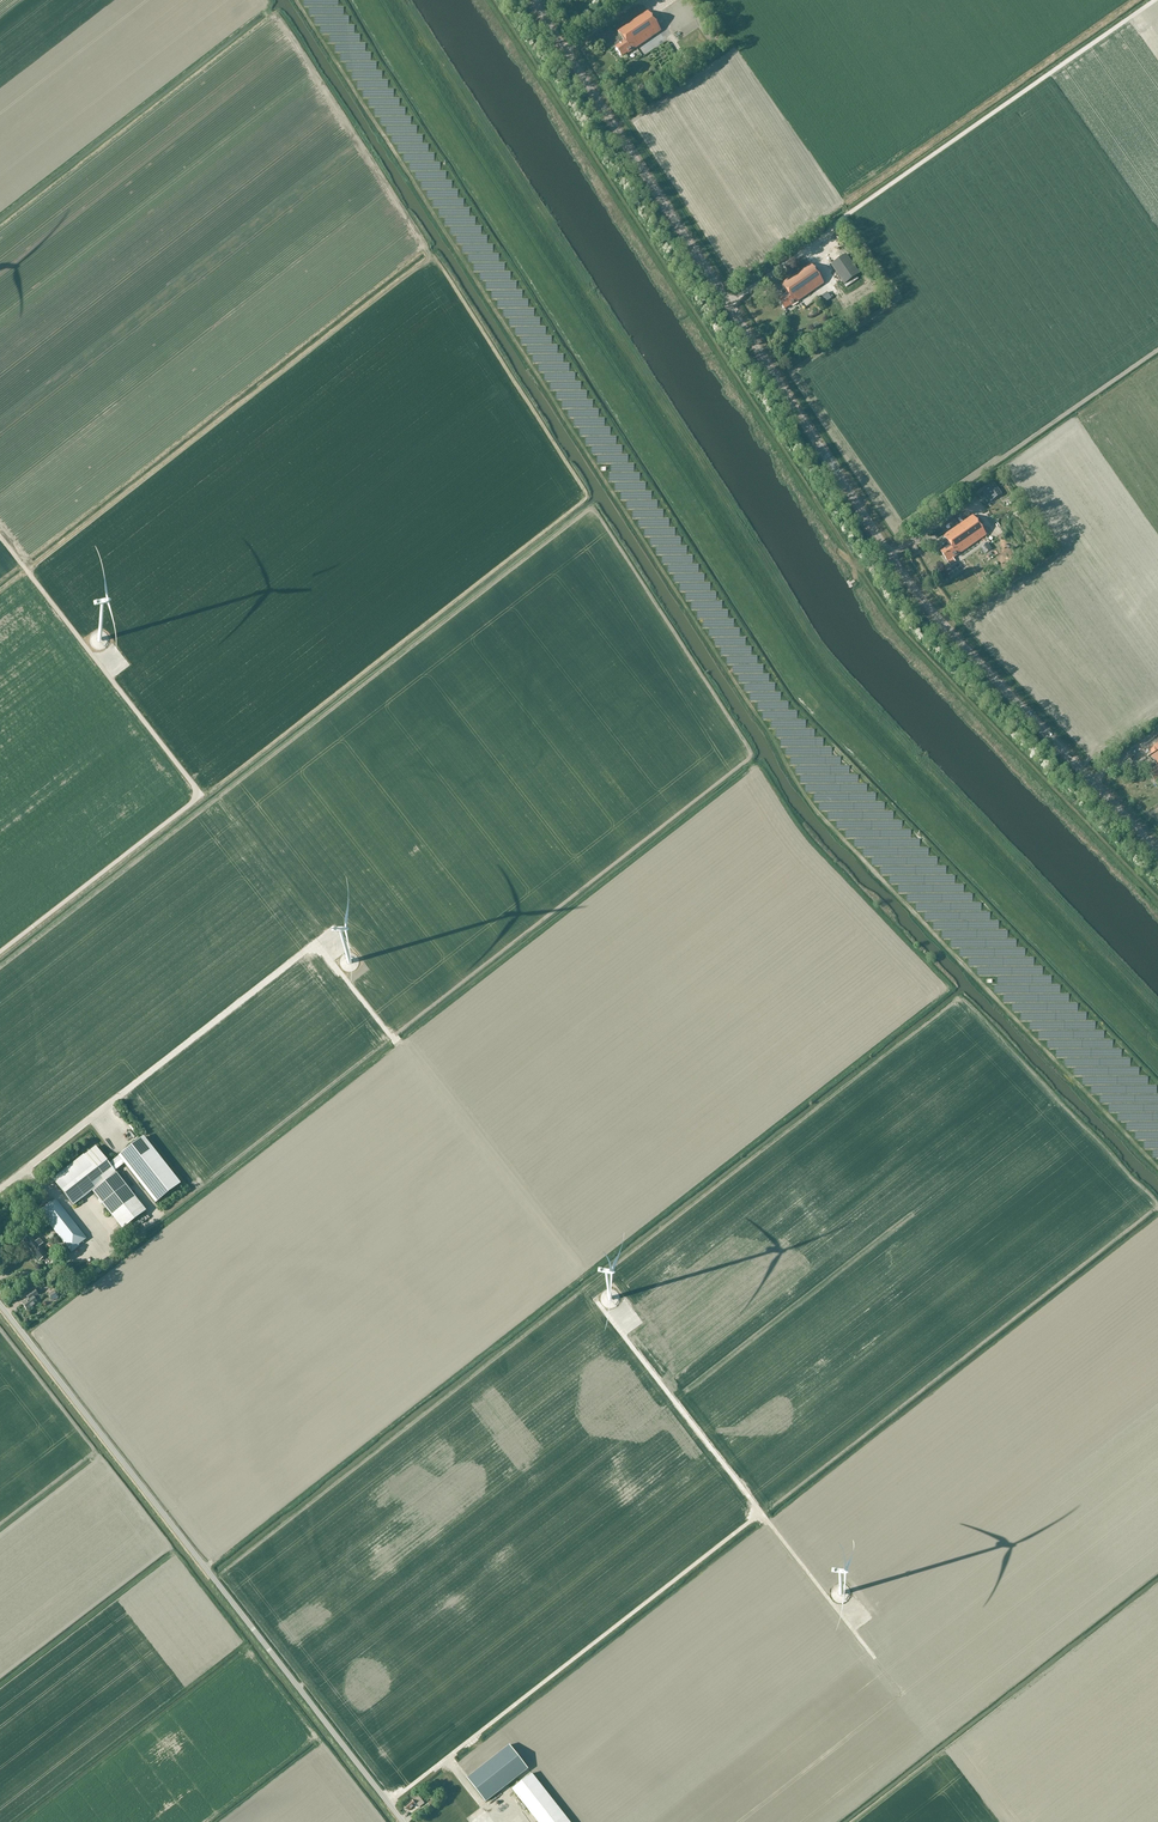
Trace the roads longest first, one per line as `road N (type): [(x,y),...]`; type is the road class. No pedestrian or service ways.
road 1 (secondary): [(1157,854),(901,573),(534,0)]
road 2 (unclassified): [(400,1821),(0,1304)]

